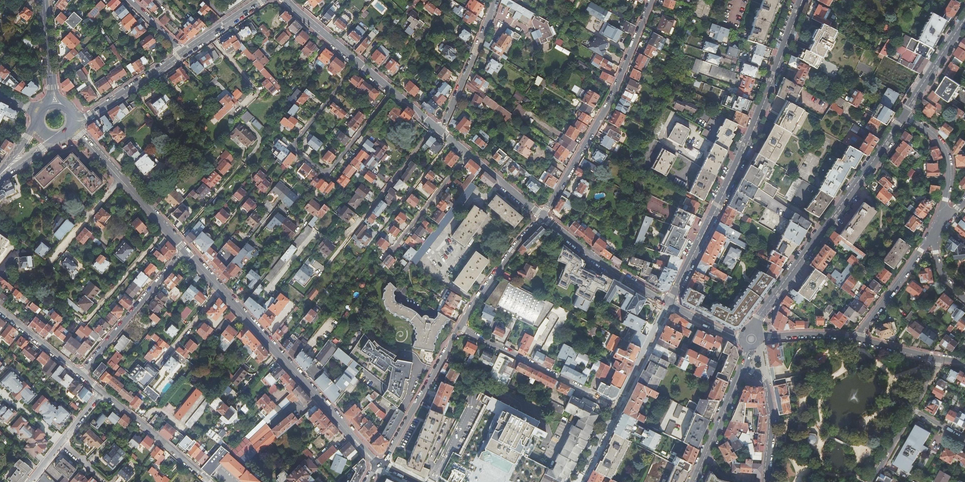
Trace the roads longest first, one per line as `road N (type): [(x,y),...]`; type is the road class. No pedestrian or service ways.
road 1 (tertiary): [(802,0),(740,161),(668,303)]
road 2 (residential): [(185,251),(380,464)]
road 3 (tertiary): [(751,339),(903,115)]
road 4 (residential): [(393,90),(330,171),(295,150),(358,61)]
road 5 (residential): [(543,216),(612,99),(651,0)]
road 6 (residential): [(71,128),(185,251)]
road 7 (residential): [(608,402),(460,326)]
road 8 (residential): [(82,375),(185,251)]
road 9 (residential): [(380,464),(460,326)]
road 10 (residential): [(543,216),(602,265),(668,303)]
road 11 (track): [(175,240),(257,147),(250,125)]
road 12 (residential): [(496,0),(440,130)]
road 13 (residential): [(102,391),(210,481)]
road 14 (residential): [(460,326),(543,216)]
road 15 (residential): [(937,228),(855,338)]
road 16 (residential): [(451,139),(368,246)]
road 17 (residential): [(73,122),(183,53)]
road 18 (residential): [(766,481),(773,414),(767,383),(743,366)]
road 19 (tertiary): [(743,366),(694,481)]
road 20 (residential): [(468,153),(391,251)]
road 21 (residential): [(903,115),(945,153),(943,216)]

